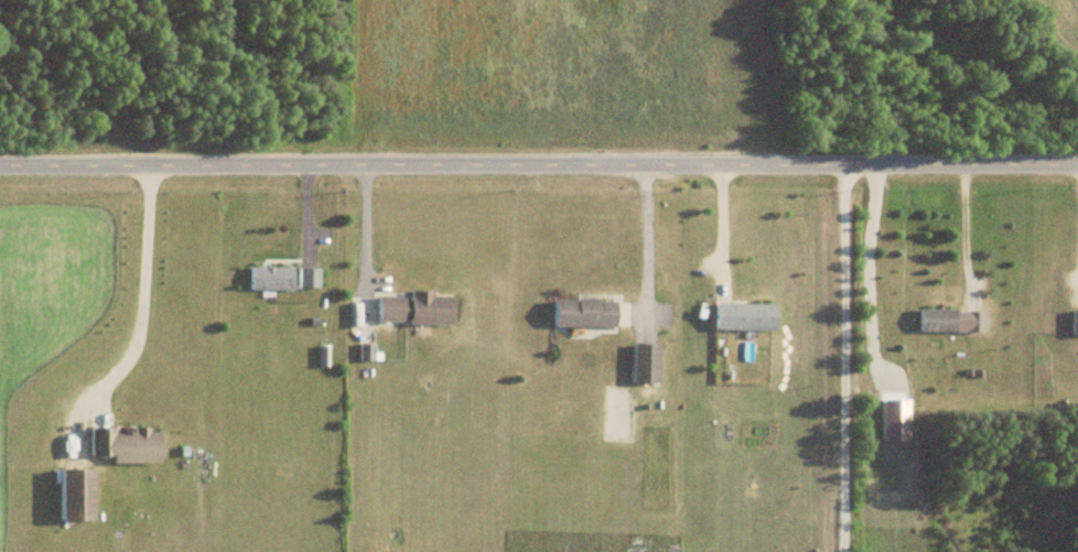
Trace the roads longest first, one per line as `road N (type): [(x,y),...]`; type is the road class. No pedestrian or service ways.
road 1 (residential): [(0,167),(1077,162)]

